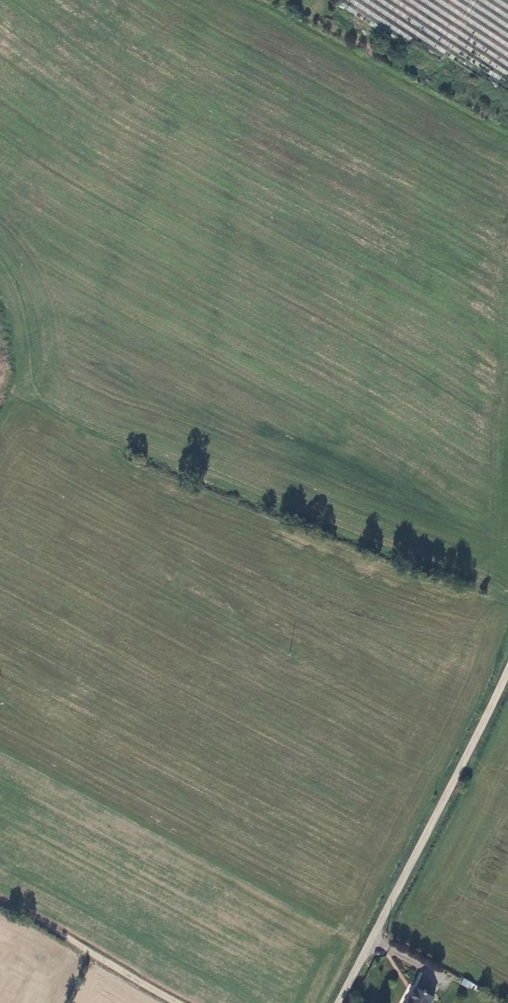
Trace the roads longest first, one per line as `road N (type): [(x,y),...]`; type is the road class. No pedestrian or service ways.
road 1 (unclassified): [(340,1002),(507,665)]
road 2 (track): [(178,1002),(0,901)]

